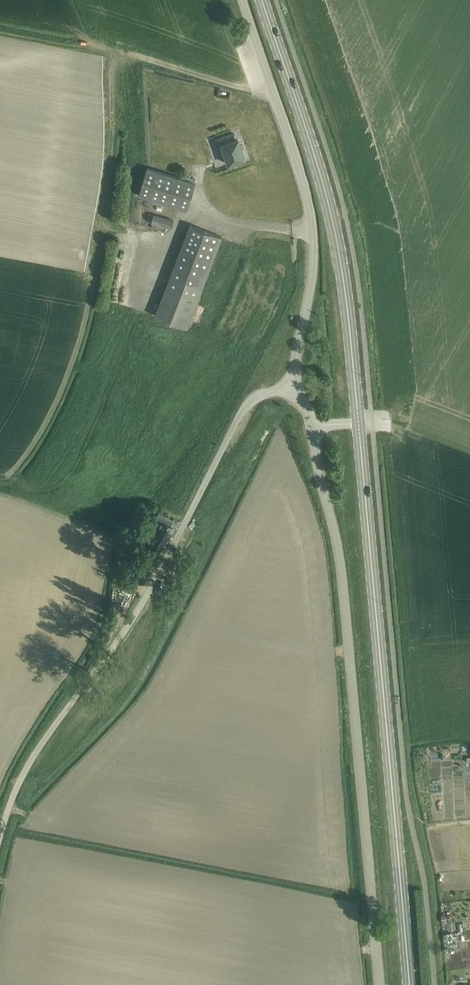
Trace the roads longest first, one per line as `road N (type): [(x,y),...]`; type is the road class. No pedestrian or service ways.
road 1 (primary): [(412,984),(359,421)]
road 2 (unclassified): [(380,984),(343,574),(311,425)]
road 3 (unclassified): [(0,834),(28,761),(153,588),(243,409),(257,394),(292,388)]
road 4 (primary): [(359,421),(339,239),(266,0)]
road 5 (unclassified): [(292,388),(318,245),(307,182),(245,0)]

